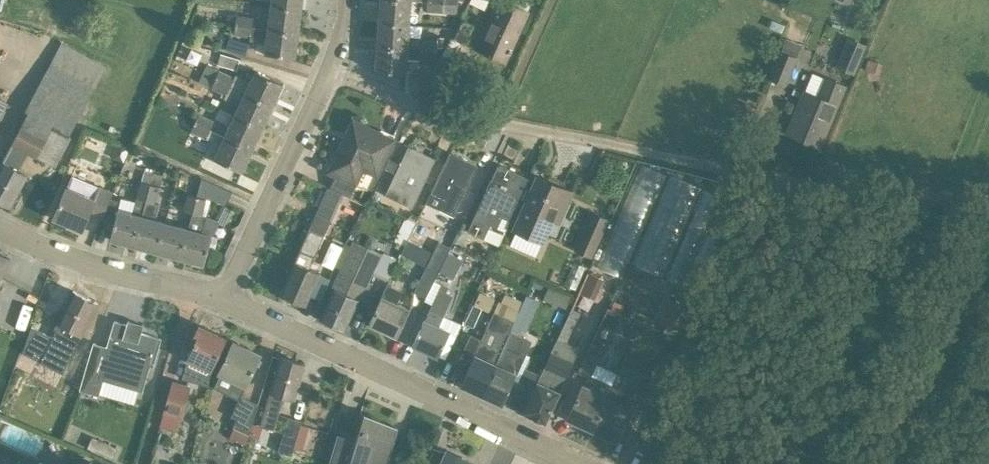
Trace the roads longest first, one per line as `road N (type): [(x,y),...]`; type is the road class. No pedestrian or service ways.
road 1 (residential): [(569,463),(218,296)]
road 2 (residential): [(218,296),(332,72),(350,0)]
road 3 (residential): [(191,289),(69,260),(0,229)]
road 4 (residential): [(143,463),(191,289)]
road 5 (track): [(819,188),(988,198)]

